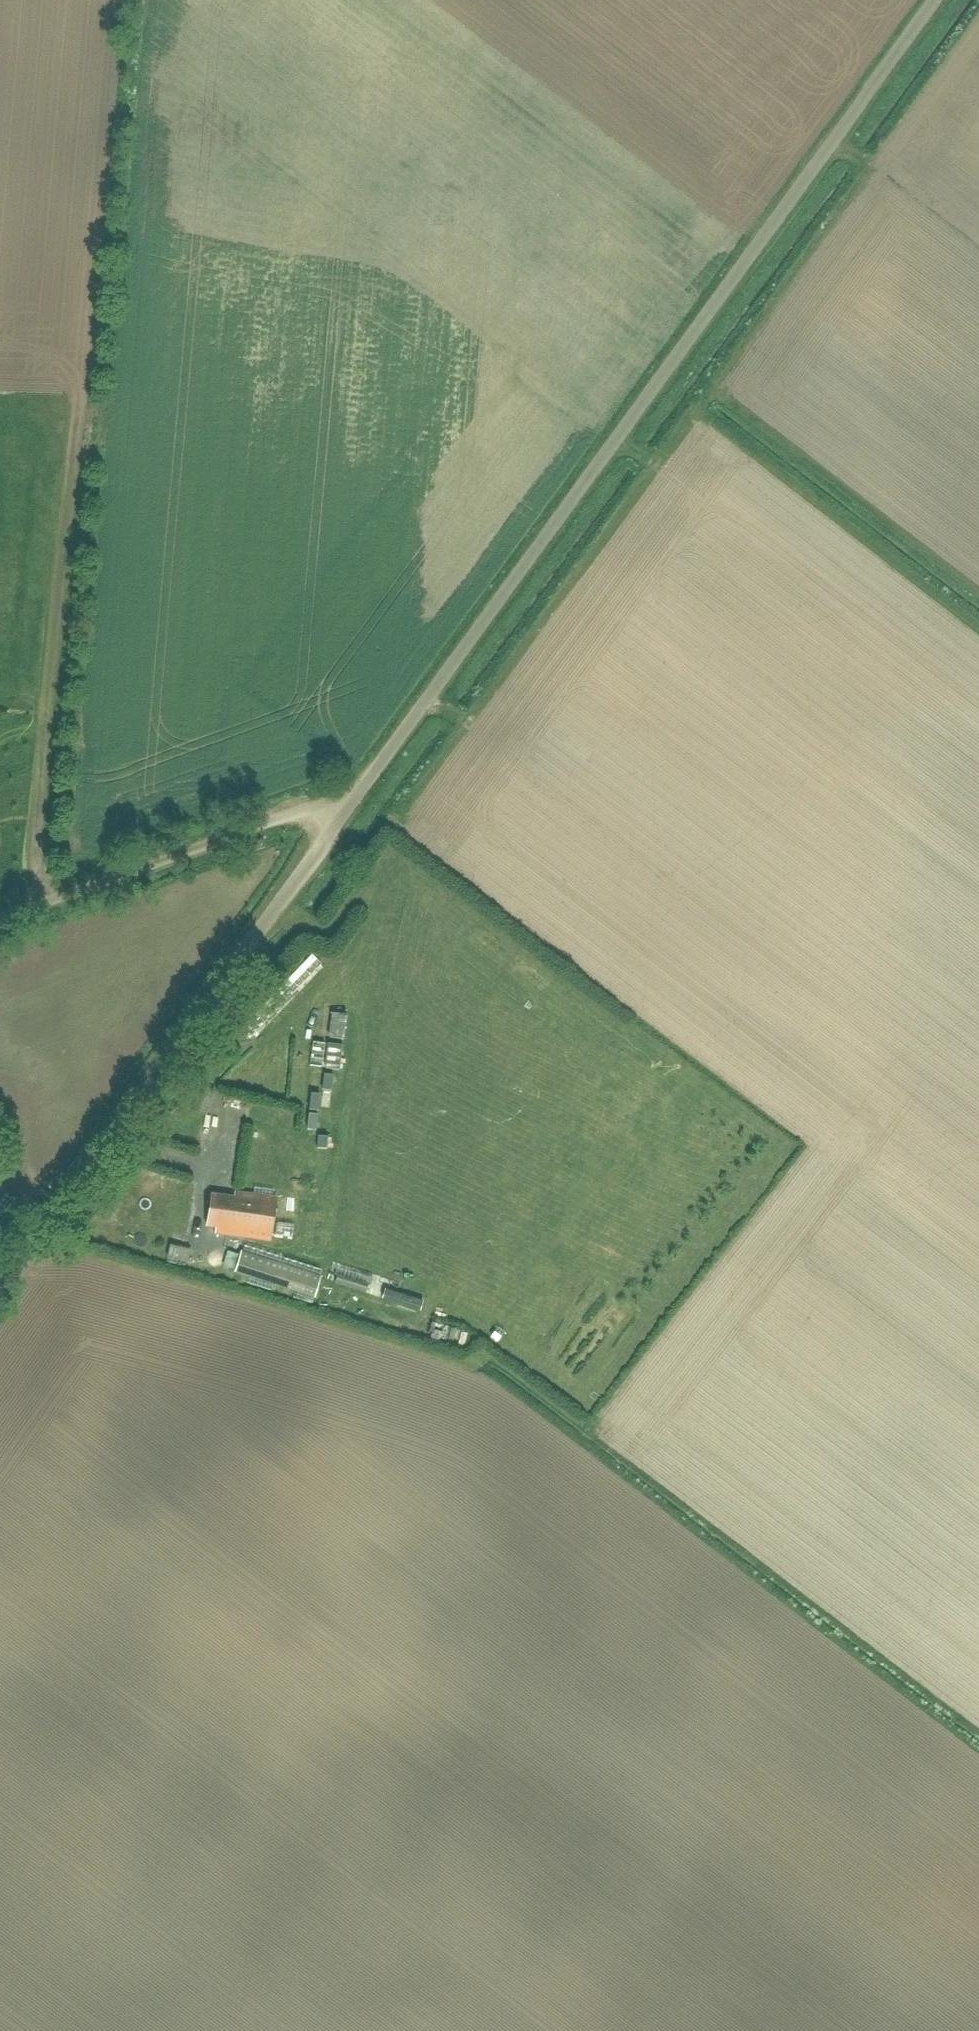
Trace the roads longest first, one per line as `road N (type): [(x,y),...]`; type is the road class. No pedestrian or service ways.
road 1 (unclassified): [(938,0),(370,781)]
road 2 (unclassified): [(370,781),(0,1283)]
road 3 (unclassified): [(370,781),(0,913)]

